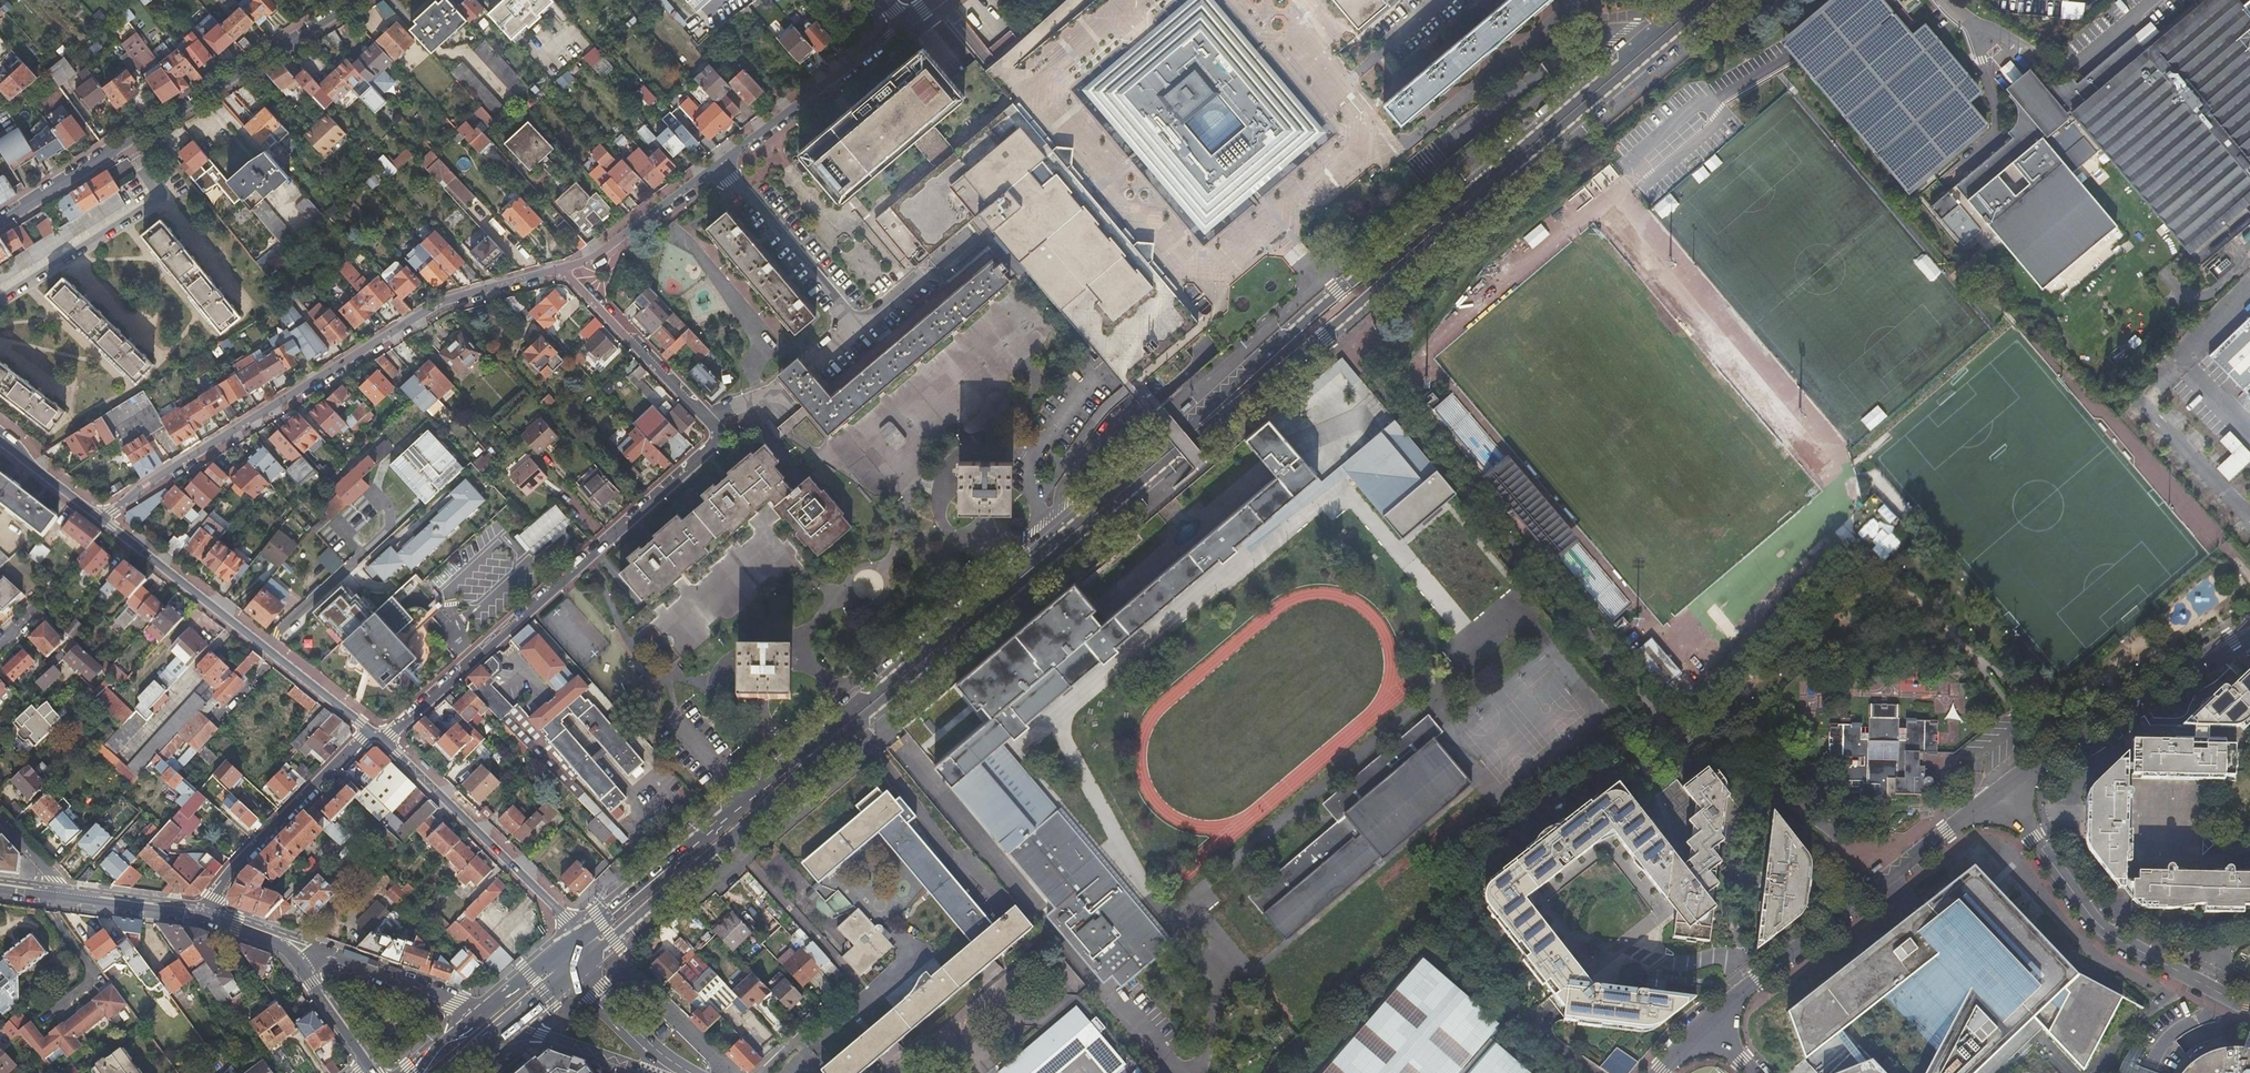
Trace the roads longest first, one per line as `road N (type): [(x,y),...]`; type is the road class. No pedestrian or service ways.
road 1 (secondary): [(578,972),(1088,525),(1335,331),(1717,0)]
road 2 (secondary): [(1691,0),(1182,426),(744,807),(578,933)]
road 3 (residential): [(376,736),(392,734),(718,445),(707,419),(561,269)]
road 4 (residential): [(561,269),(444,301),(100,518)]
road 5 (tertiary): [(0,220),(353,0)]
road 6 (residential): [(1708,1019),(2001,790)]
road 7 (tertiary): [(376,736),(100,518)]
road 8 (unclassified): [(2001,790),(2102,928),(2249,1006)]
road 9 (residential): [(2001,790),(2249,627)]
road 10 (tertiary): [(578,933),(376,736)]
road 11 (residential): [(206,915),(237,864),(356,743),(376,736)]
road 12 (residential): [(900,27),(723,163)]
road 13 (residential): [(481,1015),(274,942)]
road 14 (residential): [(723,163),(859,329)]
road 15 (residential): [(723,163),(591,261),(561,269)]
road 16 (secondary): [(456,1072),(578,972)]
road 17 (residential): [(274,942),(365,1064)]
road 18 (residential): [(678,1072),(578,972)]
road 19 (residential): [(72,899),(206,915)]
road 20 (residential): [(857,987),(760,1072)]
road 21 (tertiary): [(100,518),(0,437)]

